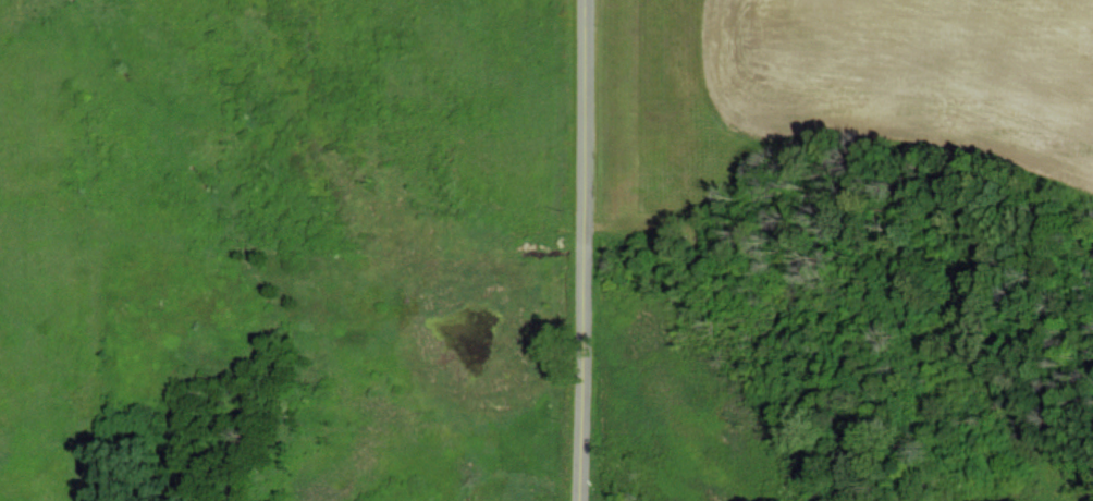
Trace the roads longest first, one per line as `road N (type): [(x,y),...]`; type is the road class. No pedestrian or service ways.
road 1 (residential): [(585,500),(587,0)]

